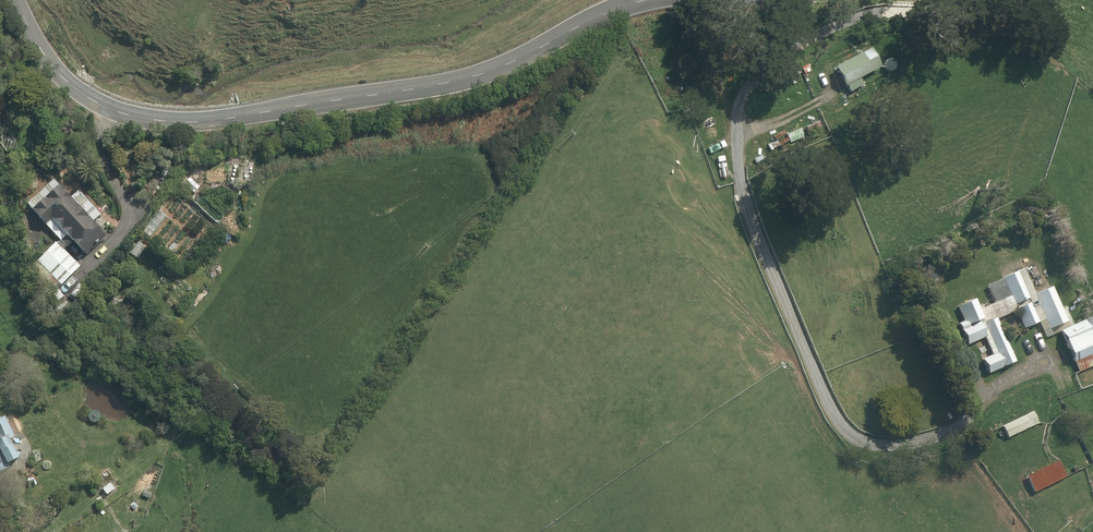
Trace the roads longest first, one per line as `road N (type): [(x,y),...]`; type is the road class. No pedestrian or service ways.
road 1 (tertiary): [(650,0),(473,77),(191,123),(134,116),(87,97),(49,59),(18,0)]

